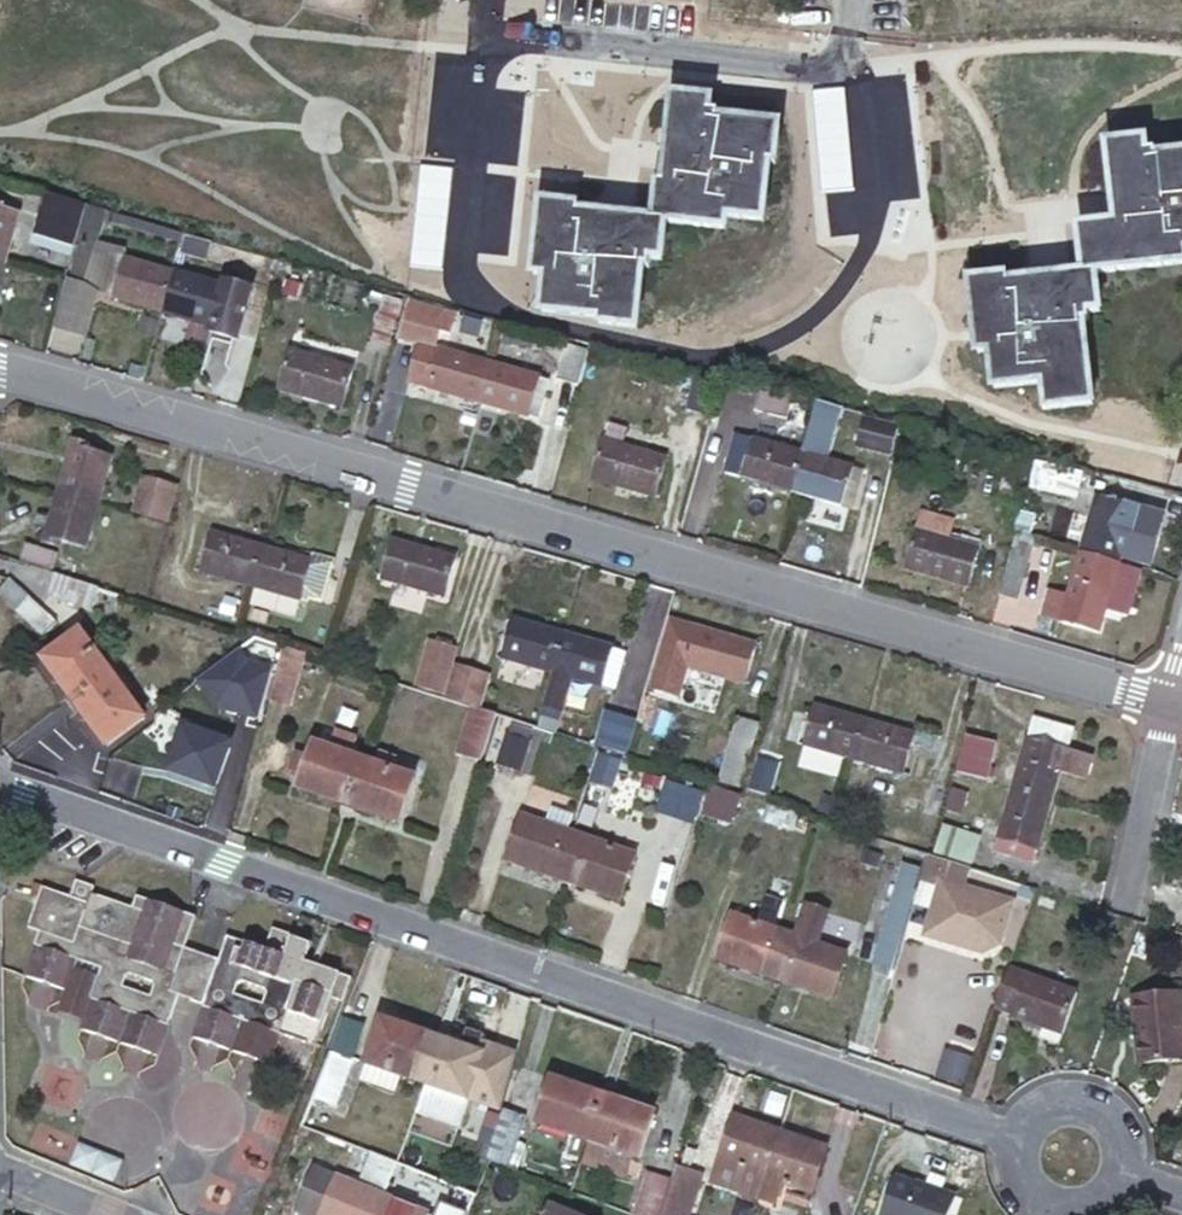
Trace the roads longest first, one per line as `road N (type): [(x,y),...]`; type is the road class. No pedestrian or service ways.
road 1 (residential): [(1172,704),(0,365)]
road 2 (residential): [(1014,1138),(0,780)]
road 3 (residential): [(1172,704),(1121,906)]
road 4 (residential): [(1129,1177),(1129,1135),(1097,1099),(1054,1097),(1014,1138)]
road 5 (residential): [(0,1175),(117,1214)]

